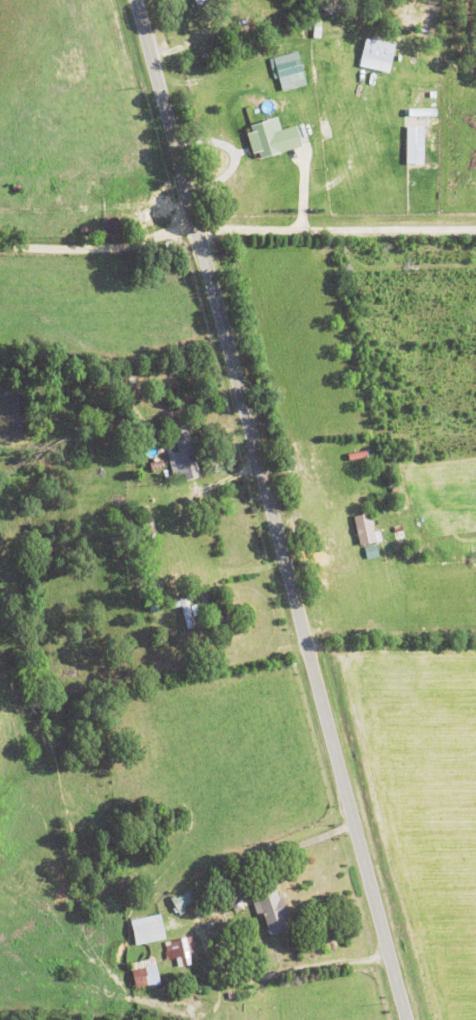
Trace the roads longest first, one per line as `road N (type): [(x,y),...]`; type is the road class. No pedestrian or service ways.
road 1 (tertiary): [(403,1019),(131,0)]

